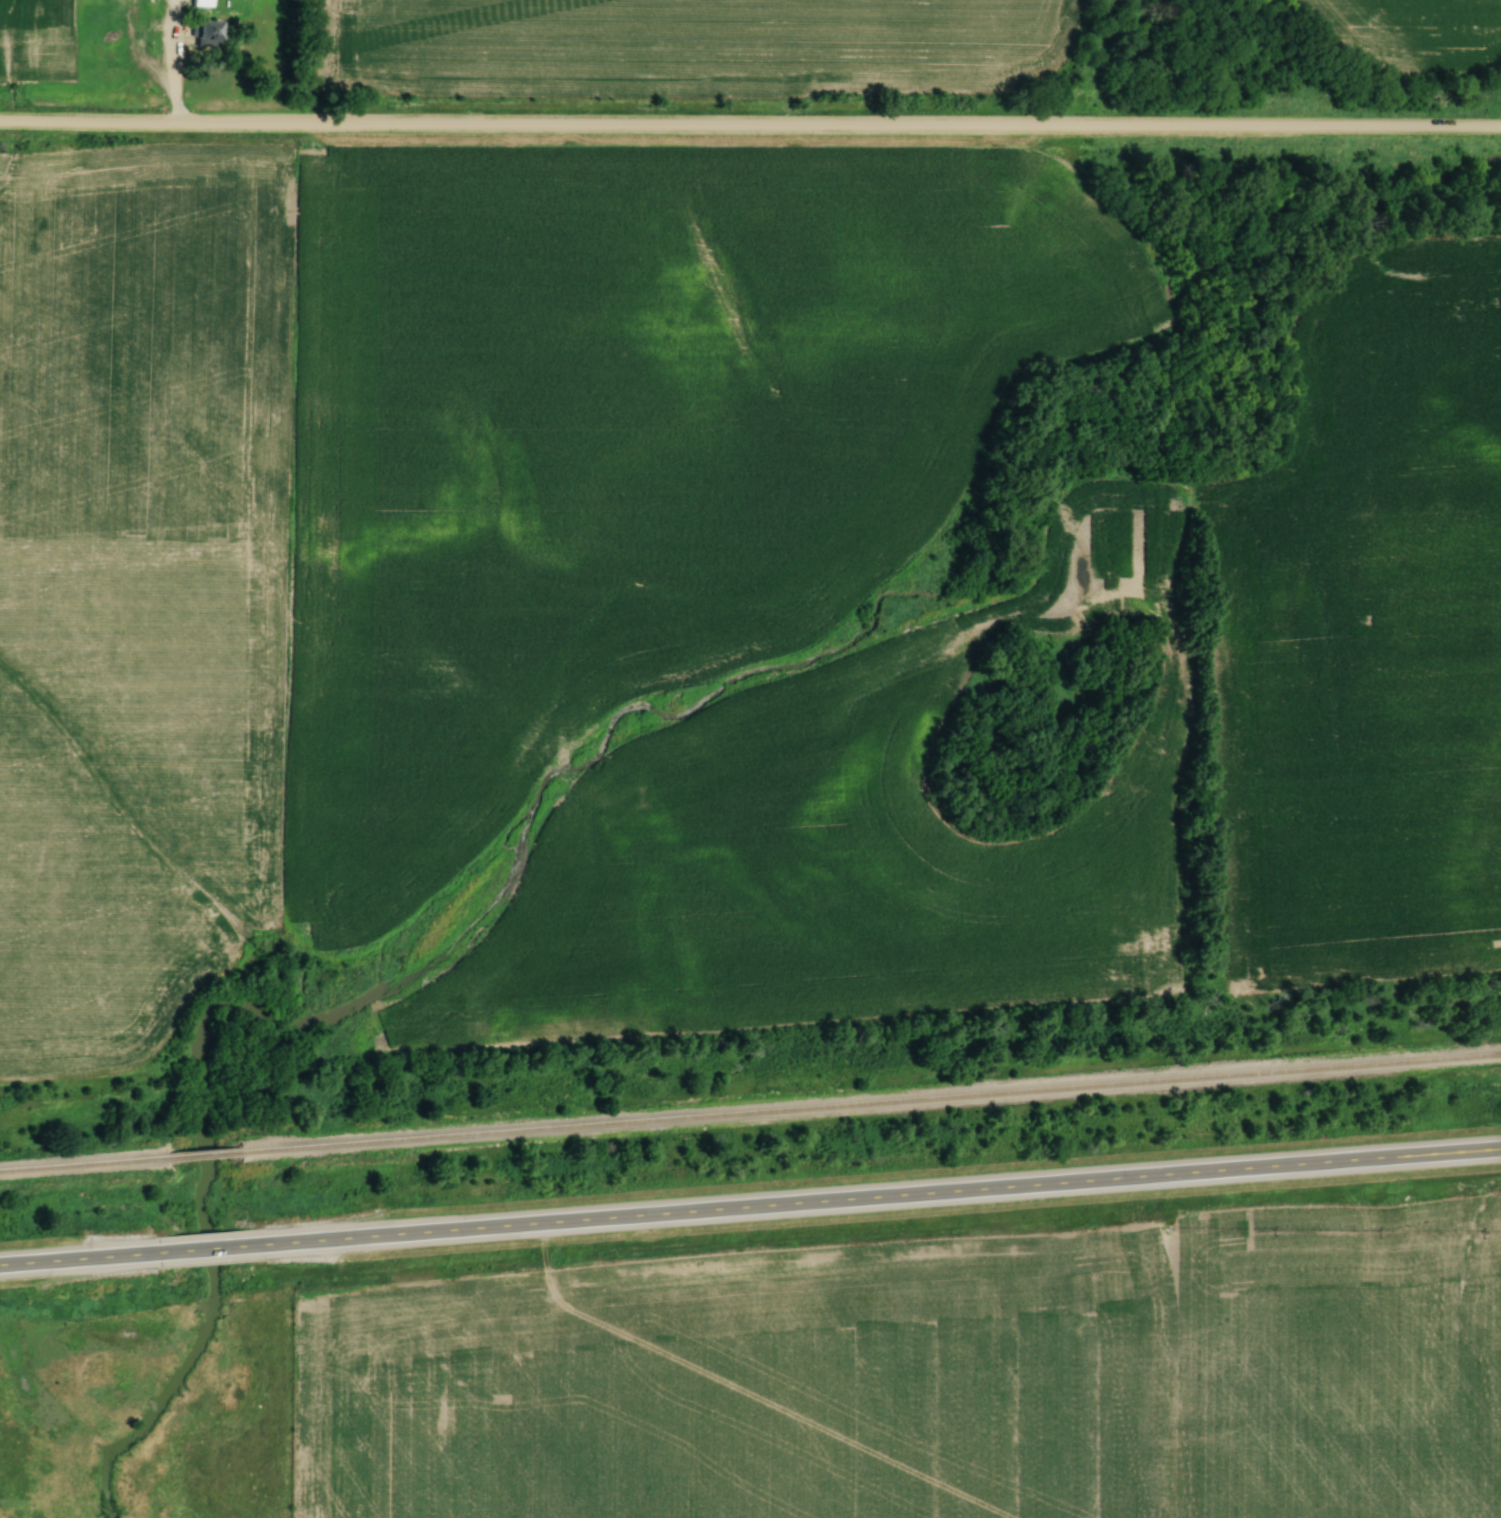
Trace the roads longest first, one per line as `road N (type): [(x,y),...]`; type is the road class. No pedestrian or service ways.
road 1 (residential): [(0,121),(1500,128)]
road 2 (primary): [(277,1245),(1500,1147)]
road 3 (primary): [(0,1266),(159,1253)]

